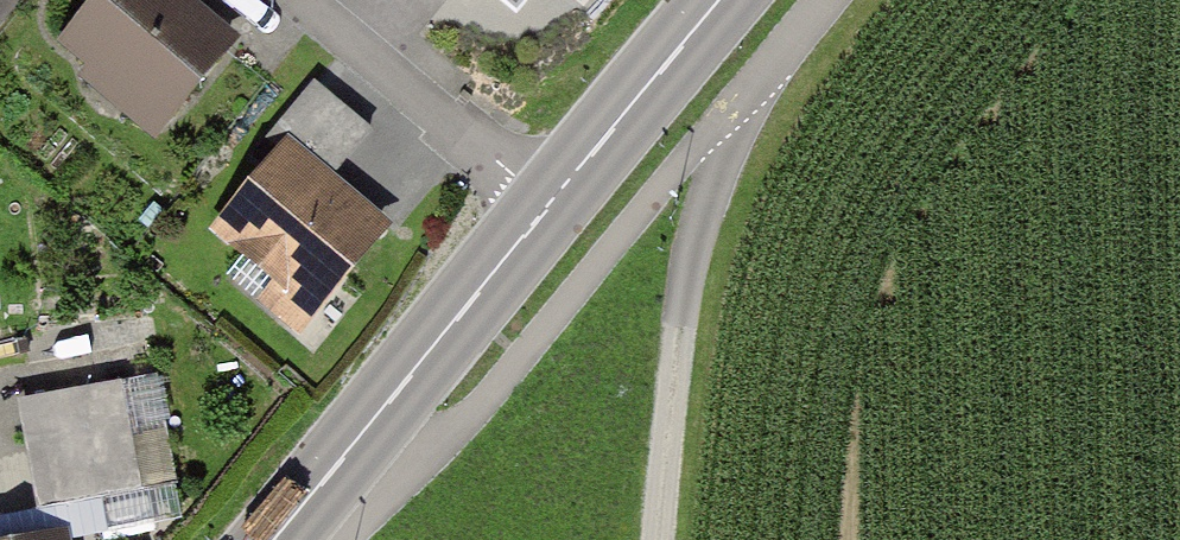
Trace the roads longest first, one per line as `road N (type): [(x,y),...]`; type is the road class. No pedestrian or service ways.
road 1 (track): [(733,103),(679,332),(660,539)]
road 2 (primary): [(314,494),(549,207)]
road 3 (residential): [(549,207),(305,0)]
road 4 (primary): [(549,207),(722,0)]
road 5 (track): [(819,0),(733,103)]

